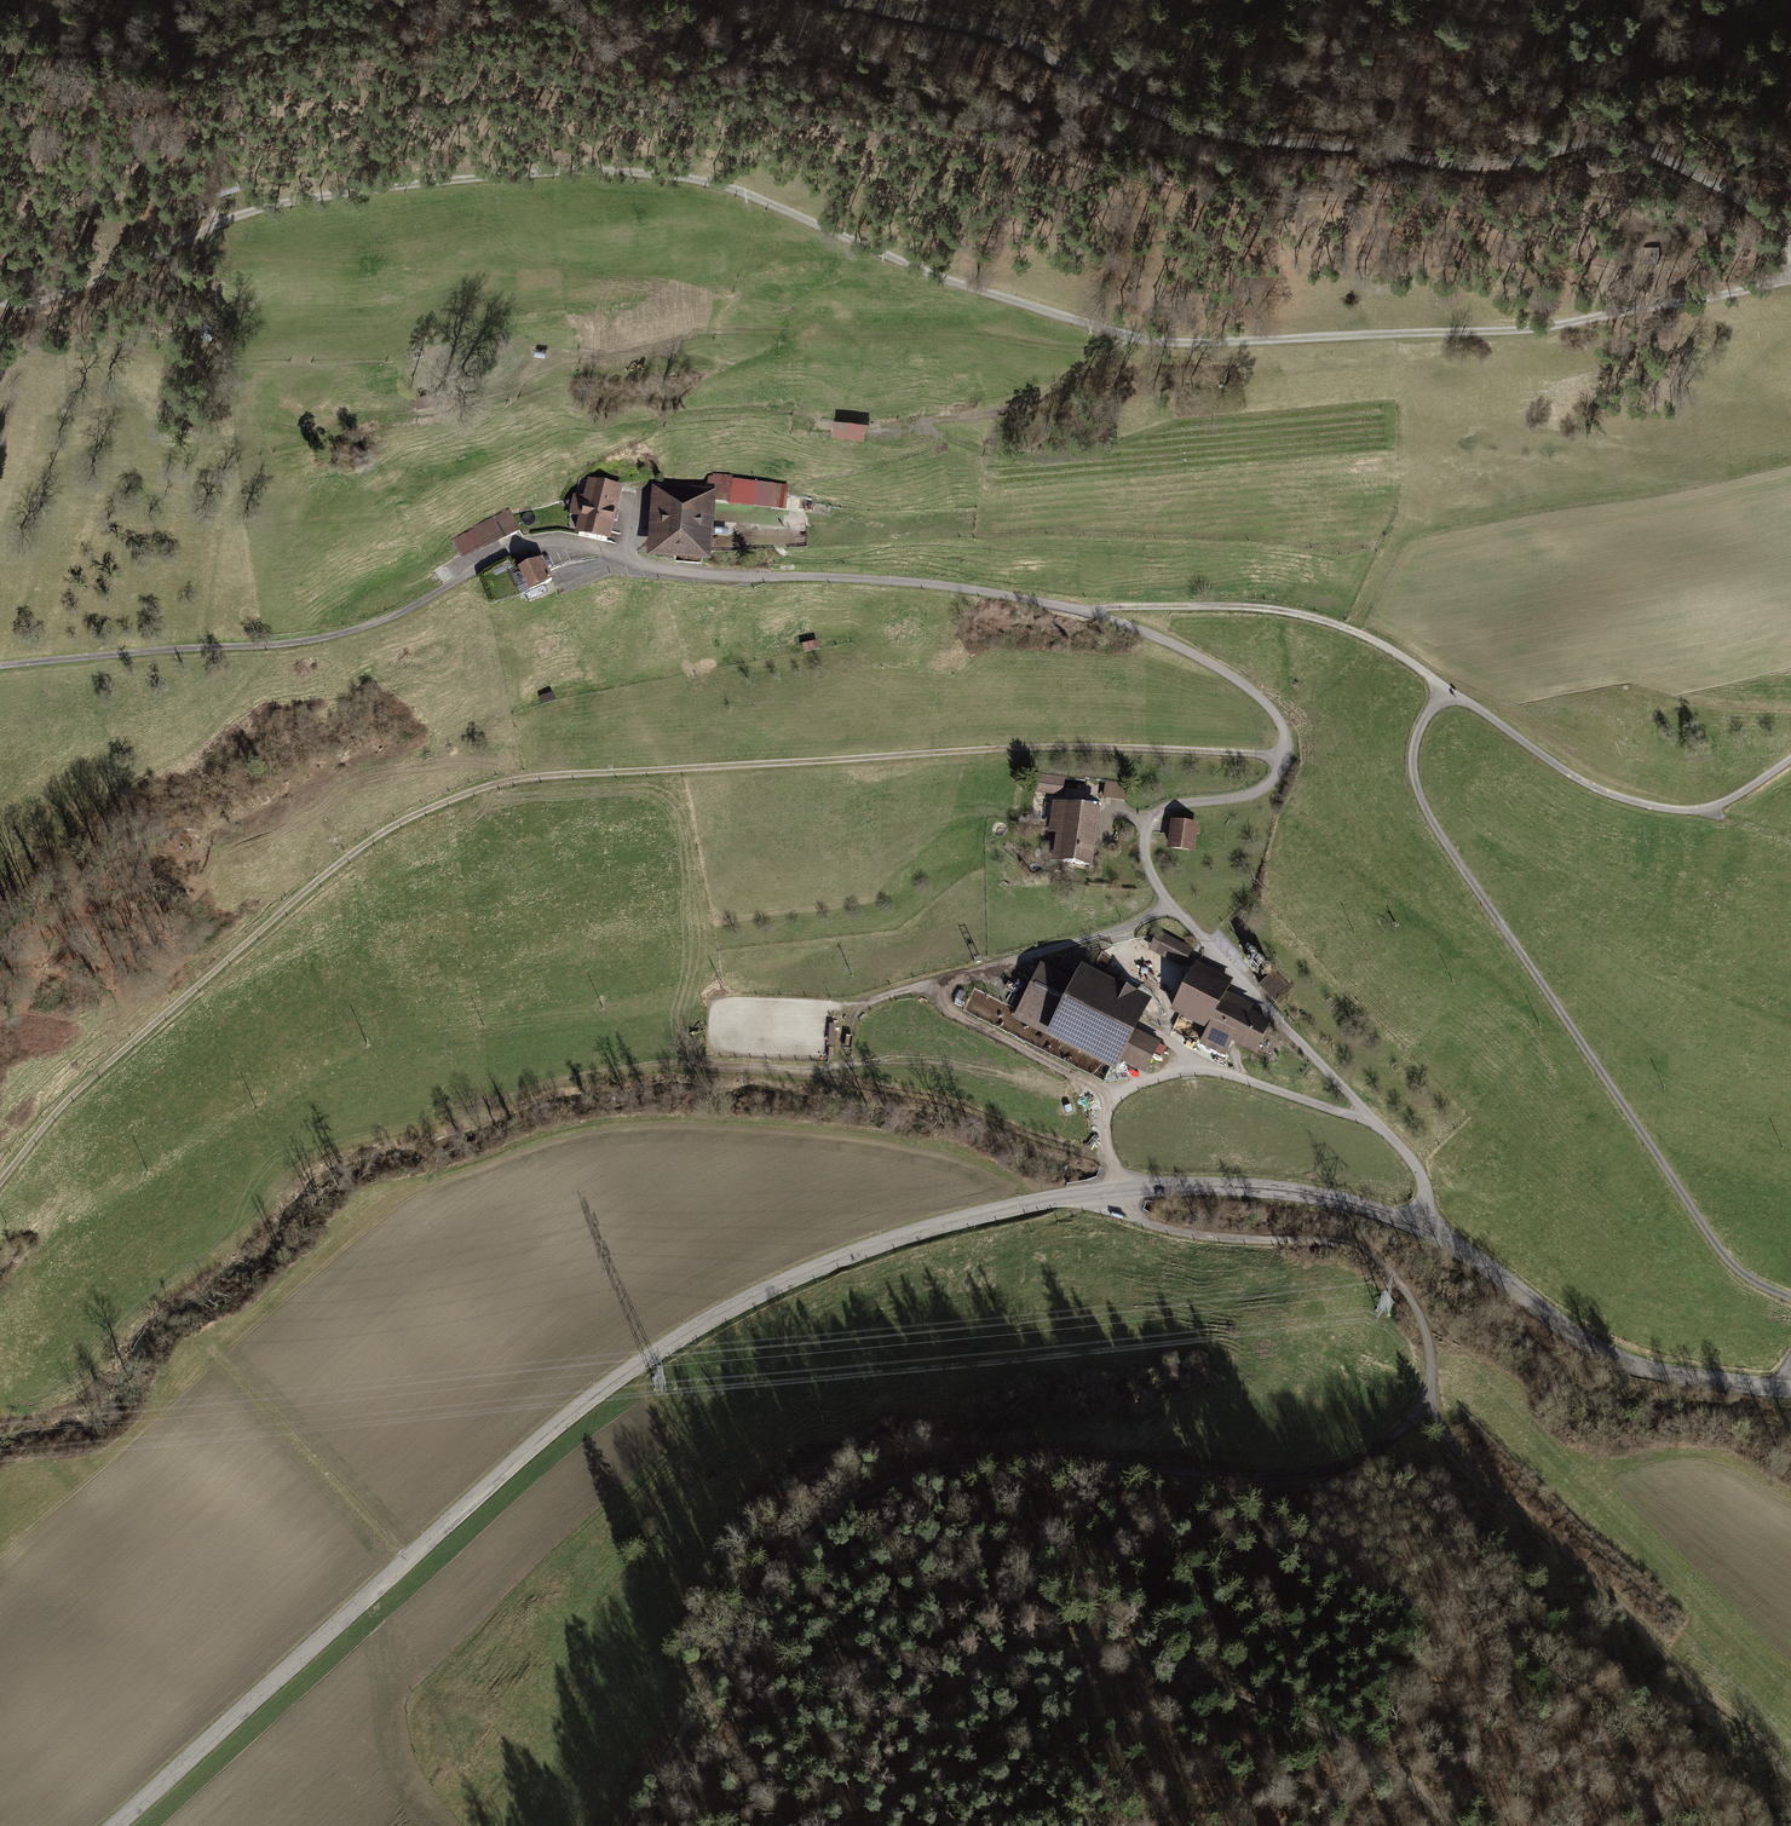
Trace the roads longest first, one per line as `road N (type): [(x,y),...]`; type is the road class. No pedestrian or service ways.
road 1 (residential): [(1420,1221),(1427,1202),(1418,1167),(1171,902),(1147,860),(1146,826),(1170,805),(1245,796),(1273,783),(1285,728),(1262,695),(1140,628),(985,590),(680,571),(555,540),(512,547),(400,612),(332,634),(0,665)]
road 2 (track): [(1790,279),(1519,329),(1148,342),(940,277),(748,193),(619,171),(318,195),(221,223),(31,305),(0,306)]
road 3 (unclassified): [(1420,1221),(1337,1196),(1241,1183),(1147,1183),(967,1217),(823,1264),(690,1331),(522,1454),(116,1825)]
road 4 (track): [(1284,753),(982,748),(502,780),(412,816),(347,859),(71,1099),(0,1188)]
road 5 (track): [(847,0),(1016,44),(1164,118),(1259,141),(1467,164),(1533,159),(1587,143),(1639,147),(1703,173),(1777,223),(1790,246)]
road 6 (track): [(631,1825),(772,1578),(831,1515),(876,1489),(972,1467),(1317,1472),(1385,1444),(1423,1399)]
road 7 (track): [(1446,688),(1416,733),(1413,772),(1436,827),(1727,1261),(1790,1298)]
road 8 (track): [(1454,1825),(1400,1770),(1315,1722),(1123,1655),(1048,1653),(978,1675),(900,1779),(877,1825)]
road 9 (track): [(1085,609),(1227,605),(1346,626),(1590,785),(1663,810),(1714,811)]
road 10 (track): [(1423,1399),(1457,1451),(1778,1759),(1790,1788)]
road 11 (track): [(1423,1399),(1431,1363),(1415,1305),(1365,1252),(1341,1242),(1198,1234),(1077,1193)]
road 12 (track): [(1105,1104),(1071,1073),(950,1010),(945,987),(956,977),(1139,921),(1171,902)]
road 13 (unclassified): [(1790,1389),(1608,1356),(1420,1221)]
road 14 (track): [(1113,1188),(1105,1104),(1134,1083),(1180,1069),(1225,1070),(1371,1117)]
road 15 (track): [(406,1558),(207,1345)]
road 16 (track): [(930,421),(1022,404),(1126,336)]

